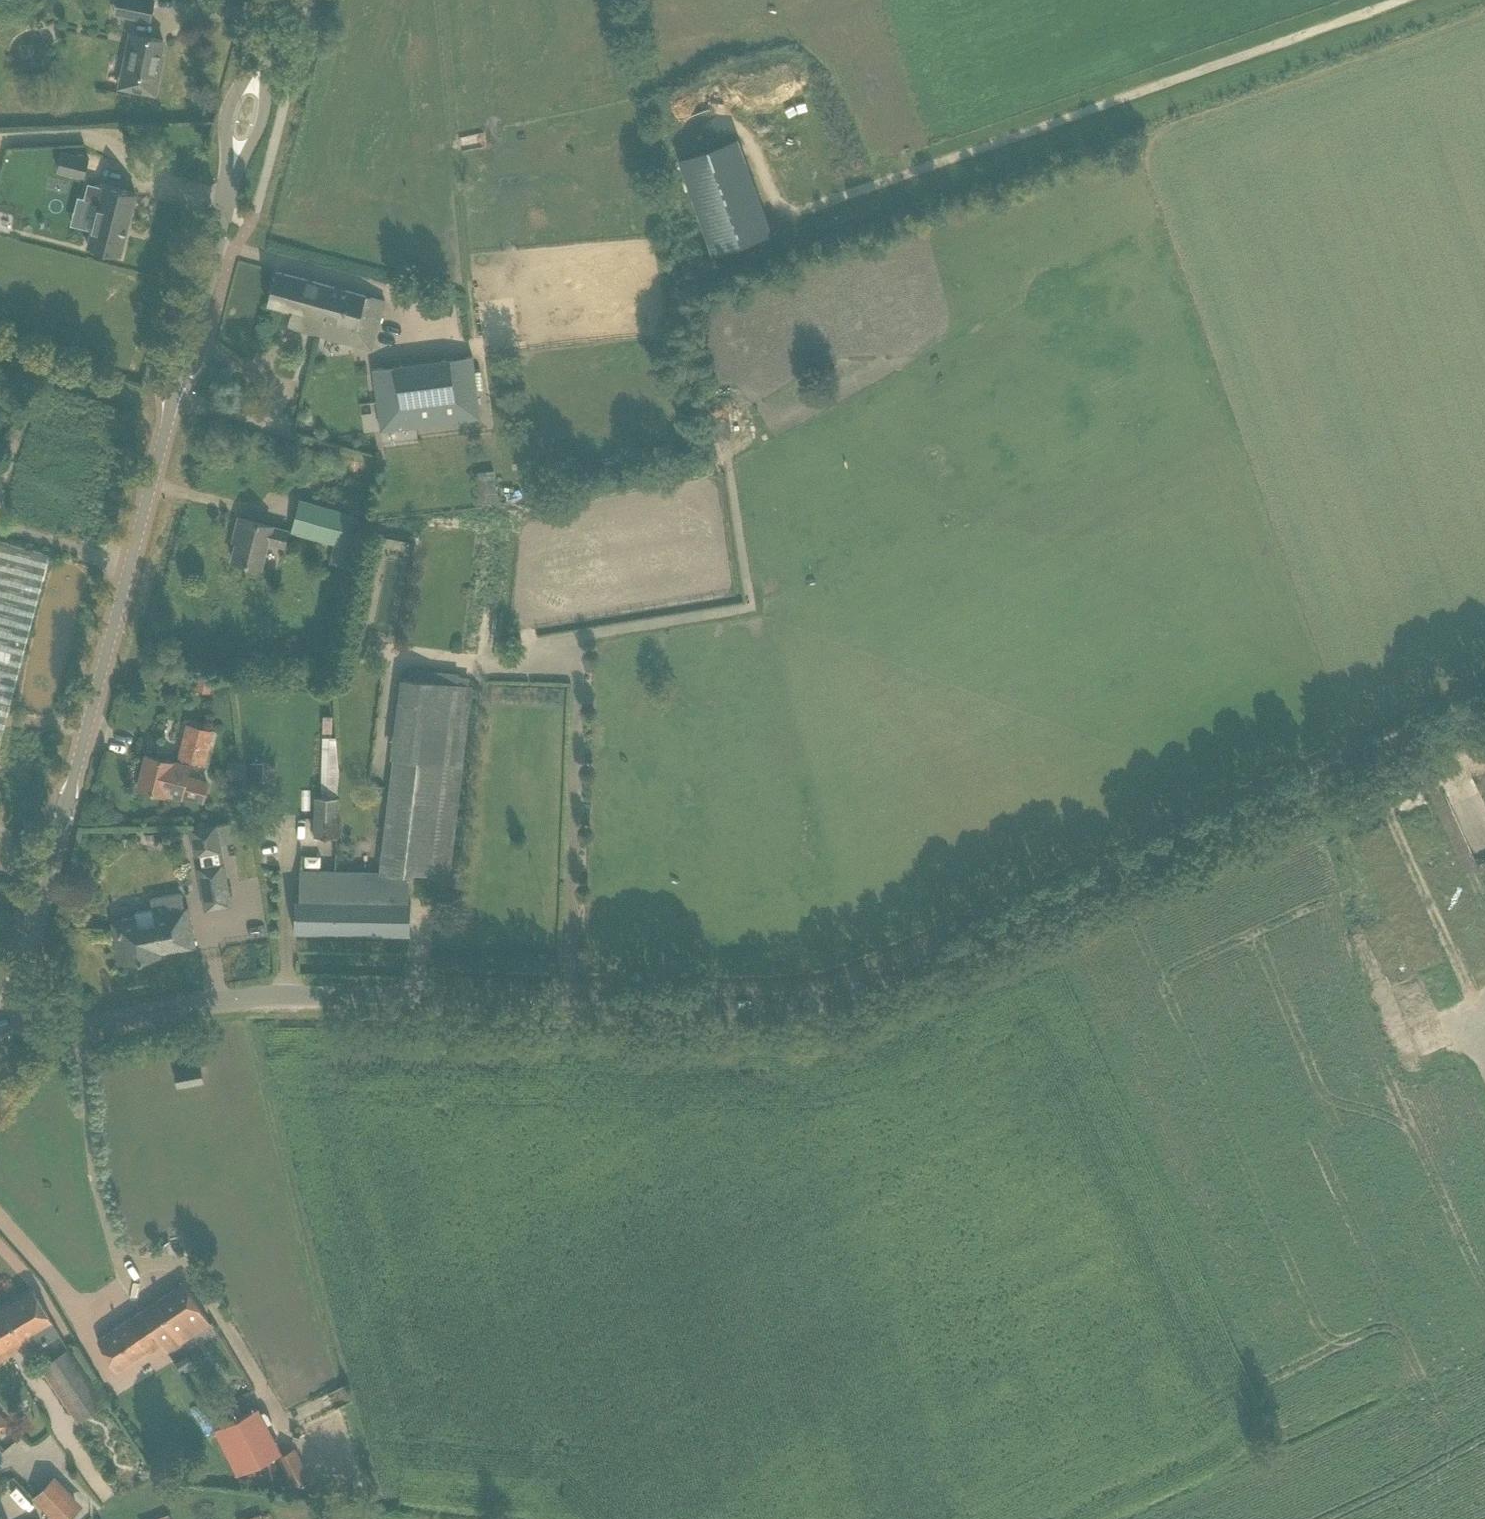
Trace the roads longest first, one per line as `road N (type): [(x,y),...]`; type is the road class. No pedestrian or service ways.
road 1 (unclassified): [(12,1017),(26,1026),(256,998),(840,1010),(1484,703)]
road 2 (tertiary): [(12,1017),(232,172)]
road 3 (tertiary): [(232,172),(262,121),(261,55)]
road 4 (tertiary): [(261,55),(229,115),(232,172)]

